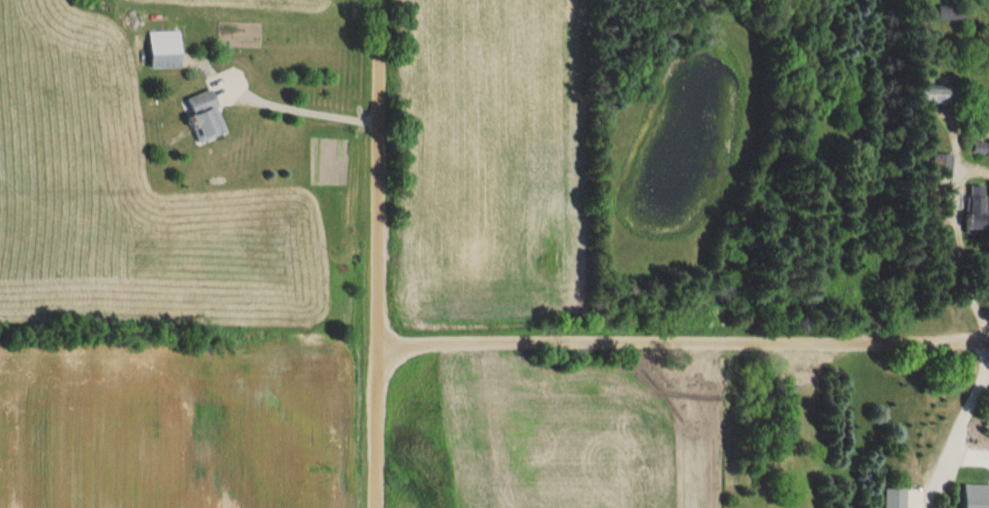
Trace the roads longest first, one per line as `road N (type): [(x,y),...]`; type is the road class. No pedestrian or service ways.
road 1 (residential): [(988,344),(376,345)]
road 2 (residential): [(375,507),(379,0)]

